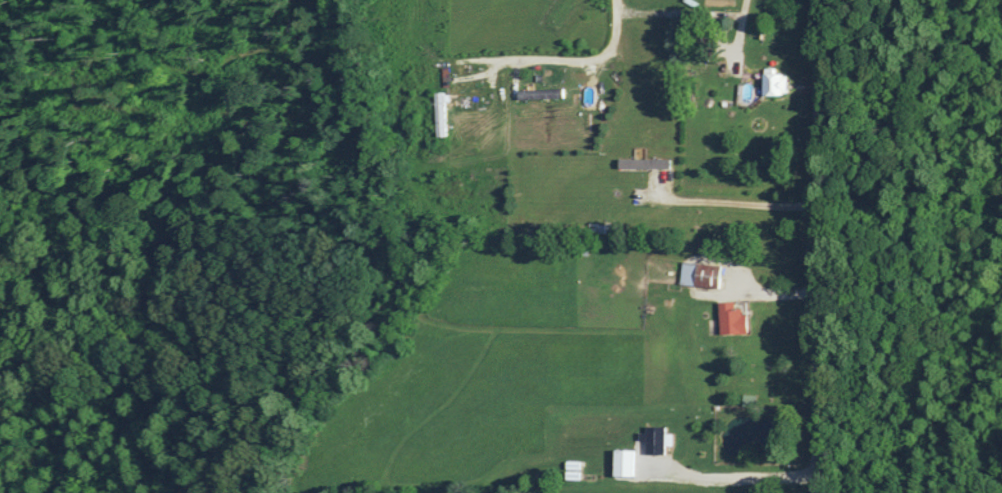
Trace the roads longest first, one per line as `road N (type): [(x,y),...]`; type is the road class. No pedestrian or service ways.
road 1 (residential): [(819,391),(233,359)]
road 2 (residential): [(818,492),(820,0)]

